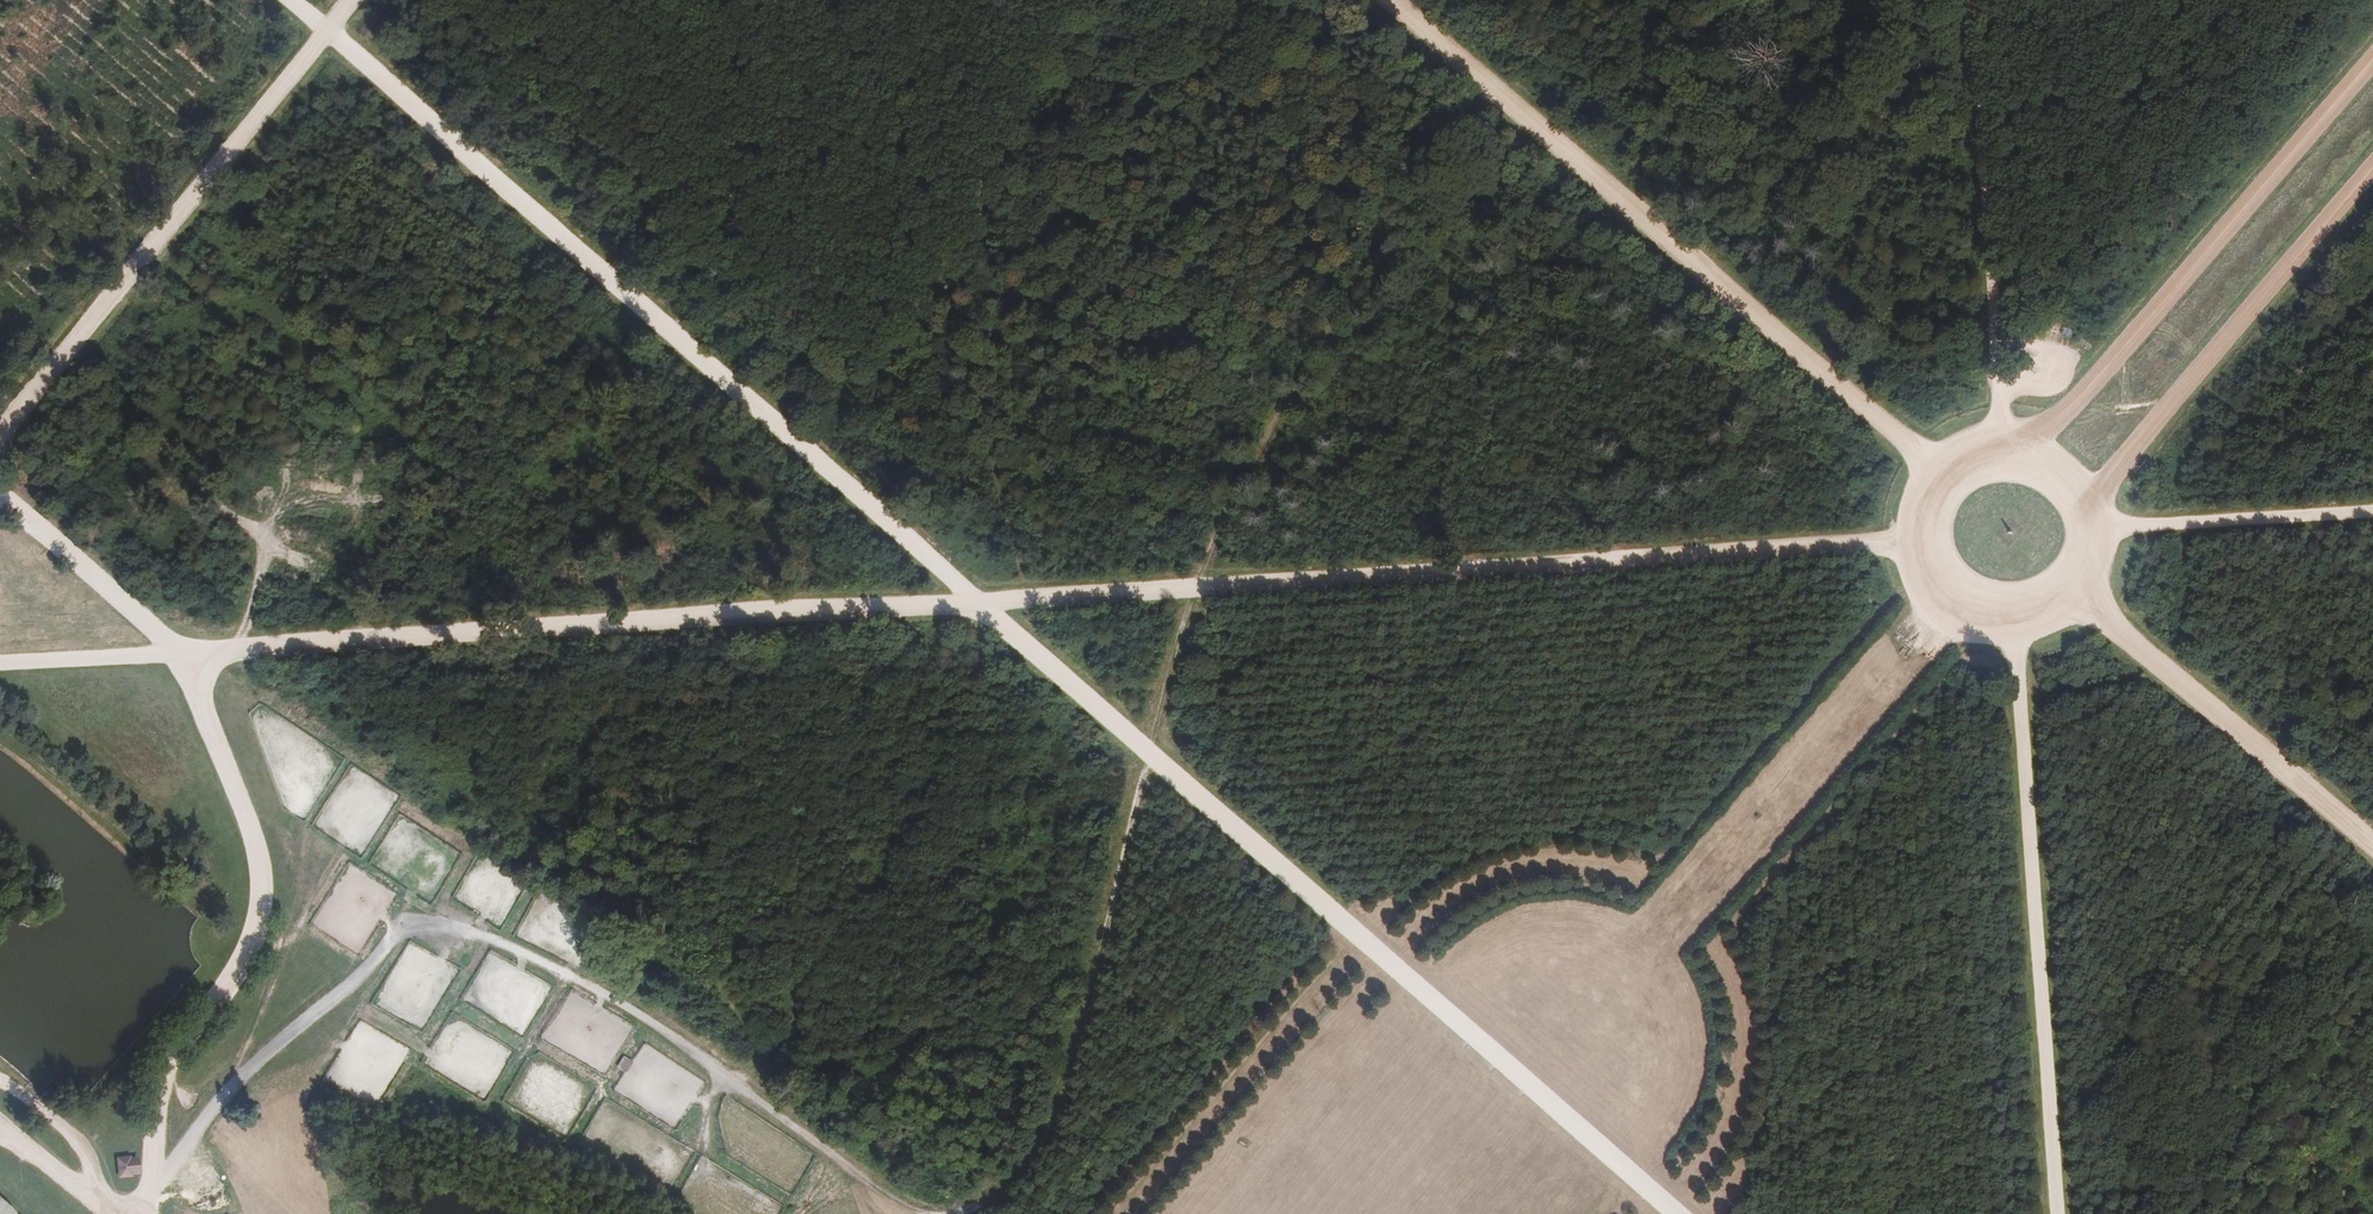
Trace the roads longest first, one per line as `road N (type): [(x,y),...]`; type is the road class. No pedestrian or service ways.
road 1 (track): [(0,660),(1918,537)]
road 2 (track): [(1679,1213),(284,0)]
road 3 (track): [(1459,0),(1433,39),(1321,334),(1225,509),(1196,586),(1148,751),(1085,1040),(1051,1130),(1021,1178),(968,1213)]
road 4 (track): [(919,1213),(890,1202),(625,1007),(442,923),(400,929),(264,1054),(150,1195)]
road 5 (track): [(145,1213),(168,1069),(254,936),(256,847),(180,651),(0,497)]
road 6 (track): [(1942,475),(1389,0)]
road 7 (track): [(1947,601),(1524,1079)]
road 8 (track): [(2013,626),(2058,1213)]
road 9 (track): [(0,443),(353,0)]
road 10 (track): [(1918,537),(1922,561),(1947,601),(1967,615),(2013,626),(2064,607),(2088,580),(2100,545),(2093,500),(2078,475),(2029,446),(1998,445),(1958,460),(1931,488),(1920,520)]
road 11 (track): [(2029,446),(2064,417),(2372,61)]
road 12 (track): [(1998,445),(1971,0)]
road 13 (track): [(2093,500),(2372,174)]
road 14 (track): [(2078,595),(2372,847)]
road 15 (track): [(2372,514),(2100,527)]
road 16 (track): [(0,1123),(105,1213)]

